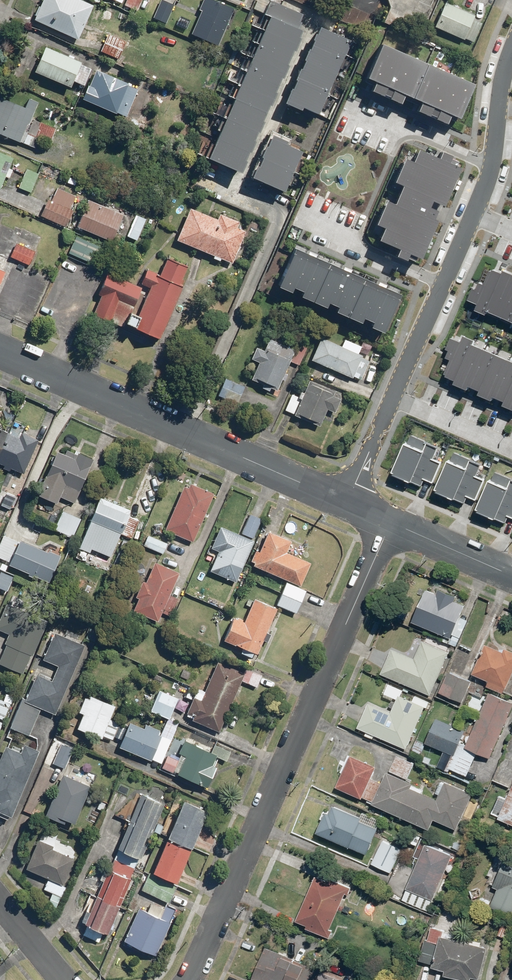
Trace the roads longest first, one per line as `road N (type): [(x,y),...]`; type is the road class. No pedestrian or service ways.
road 1 (residential): [(188,979),(392,523)]
road 2 (tertiary): [(0,351),(345,503)]
road 3 (residential): [(343,111),(396,131),(412,127),(493,164)]
road 4 (residential): [(443,281),(301,211)]
road 5 (residential): [(391,398),(511,450)]
road 6 (tertiary): [(392,523),(511,576)]
road 7 (residential): [(391,398),(443,281)]

